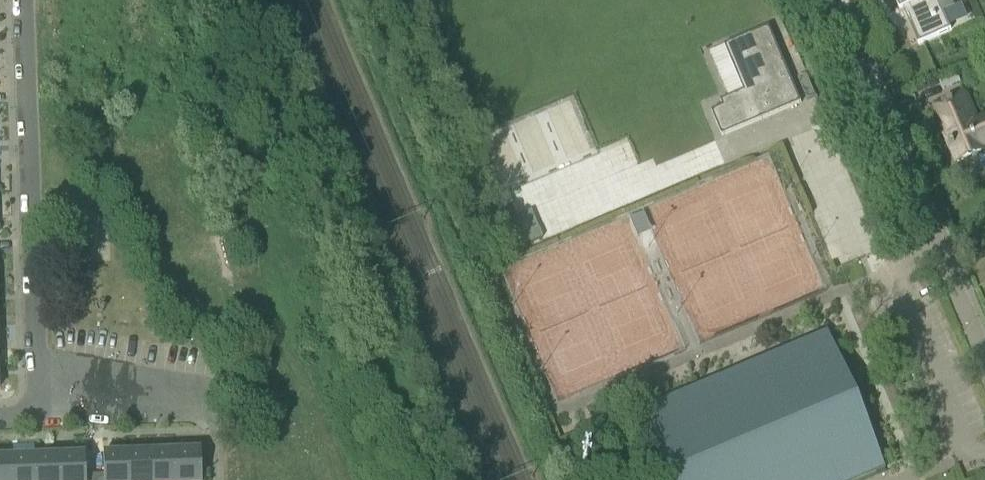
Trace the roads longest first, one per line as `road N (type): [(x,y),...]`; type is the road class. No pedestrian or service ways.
road 1 (residential): [(984,340),(835,0)]
road 2 (residential): [(23,0),(39,351)]
road 3 (residential): [(22,415),(216,416)]

